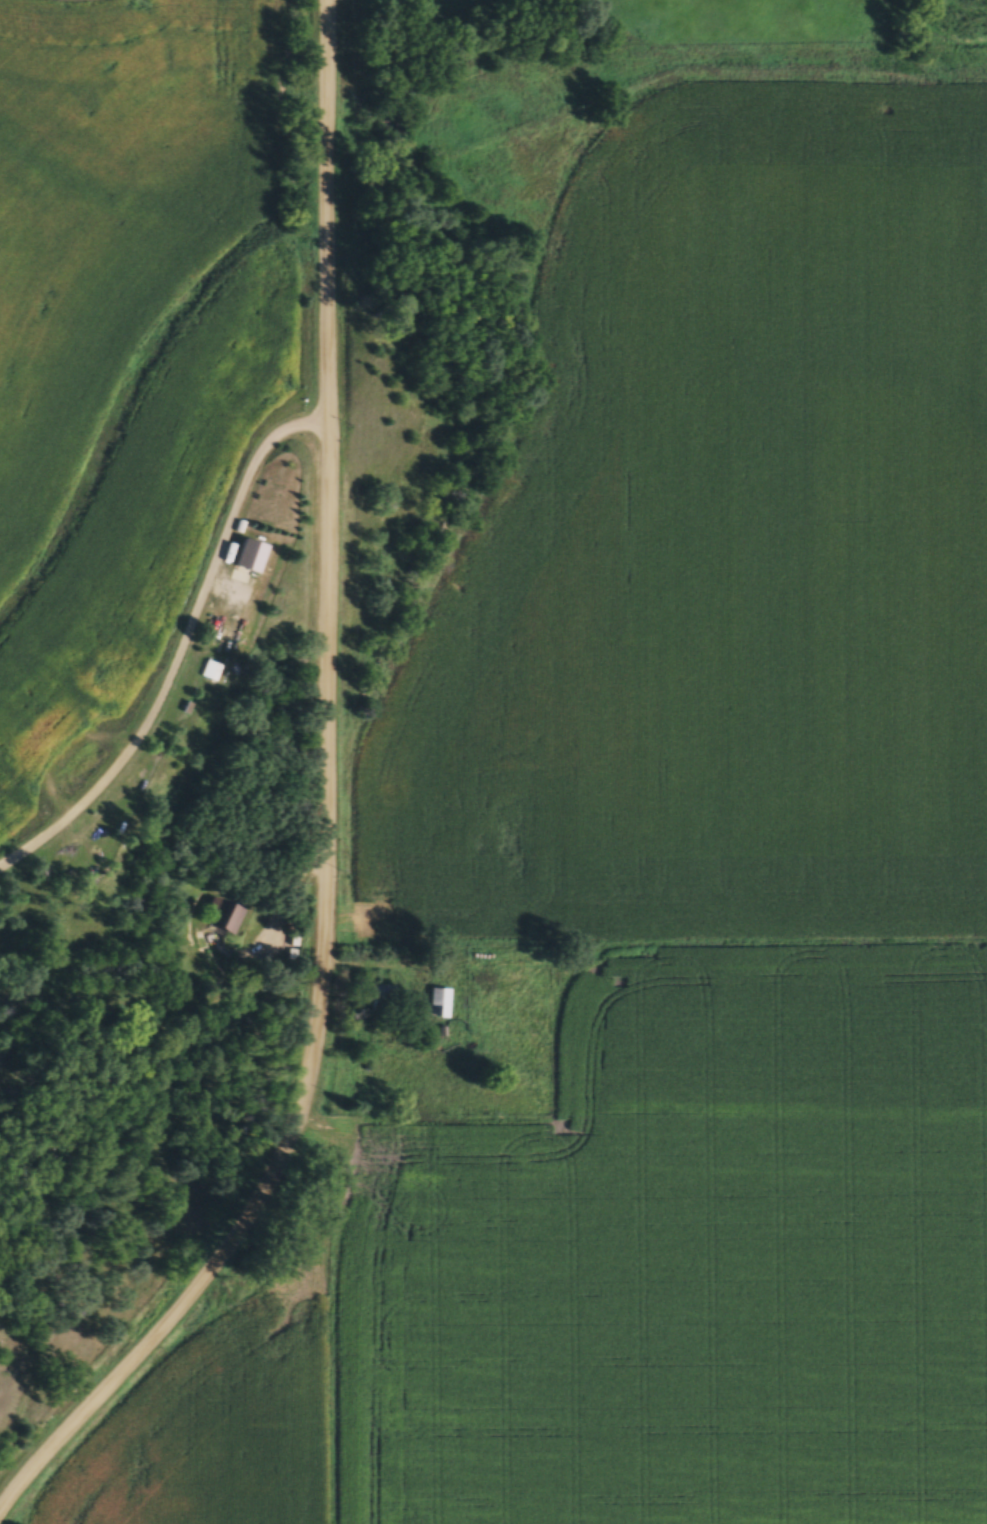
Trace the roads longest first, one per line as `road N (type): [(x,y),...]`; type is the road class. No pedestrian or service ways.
road 1 (tertiary): [(325,946),(327,0)]
road 2 (tertiary): [(0,1510),(216,1266),(293,1151),(317,1068),(327,789)]

